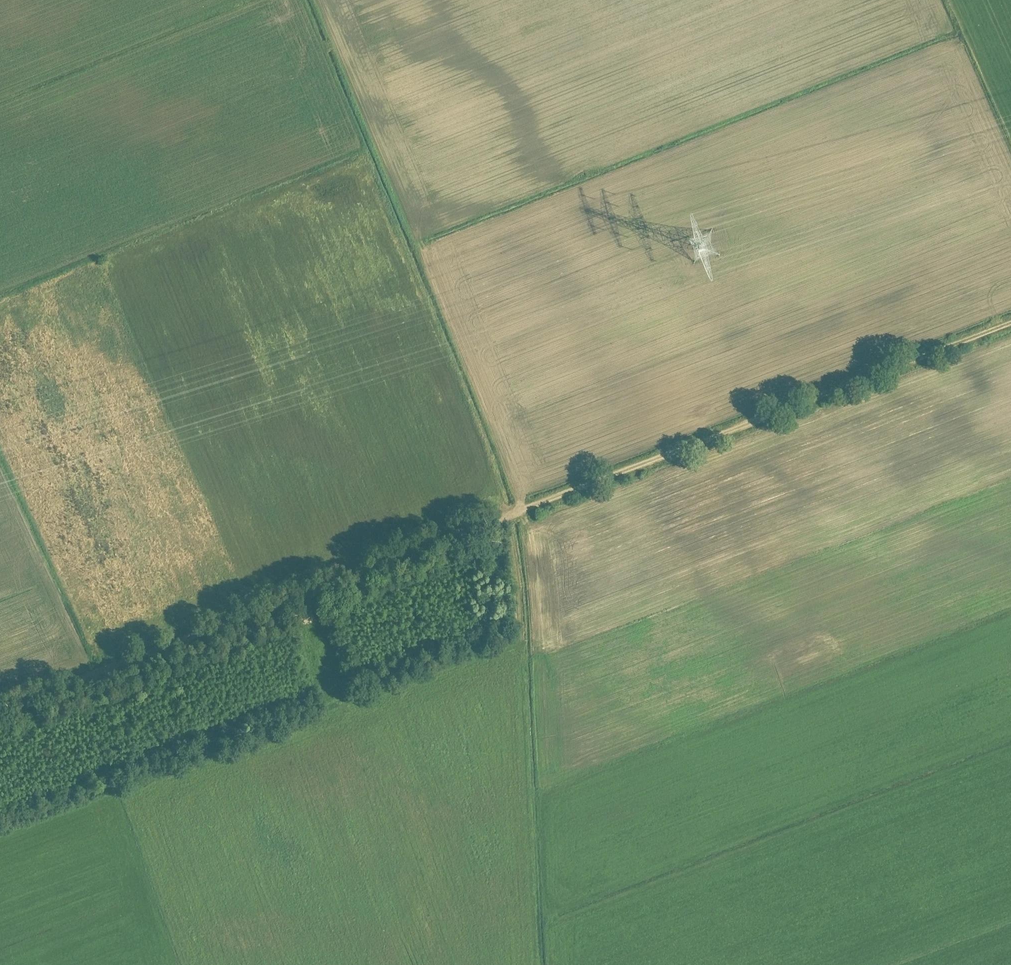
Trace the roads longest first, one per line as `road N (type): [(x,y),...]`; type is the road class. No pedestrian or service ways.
road 1 (track): [(0,712),(1010,322)]

